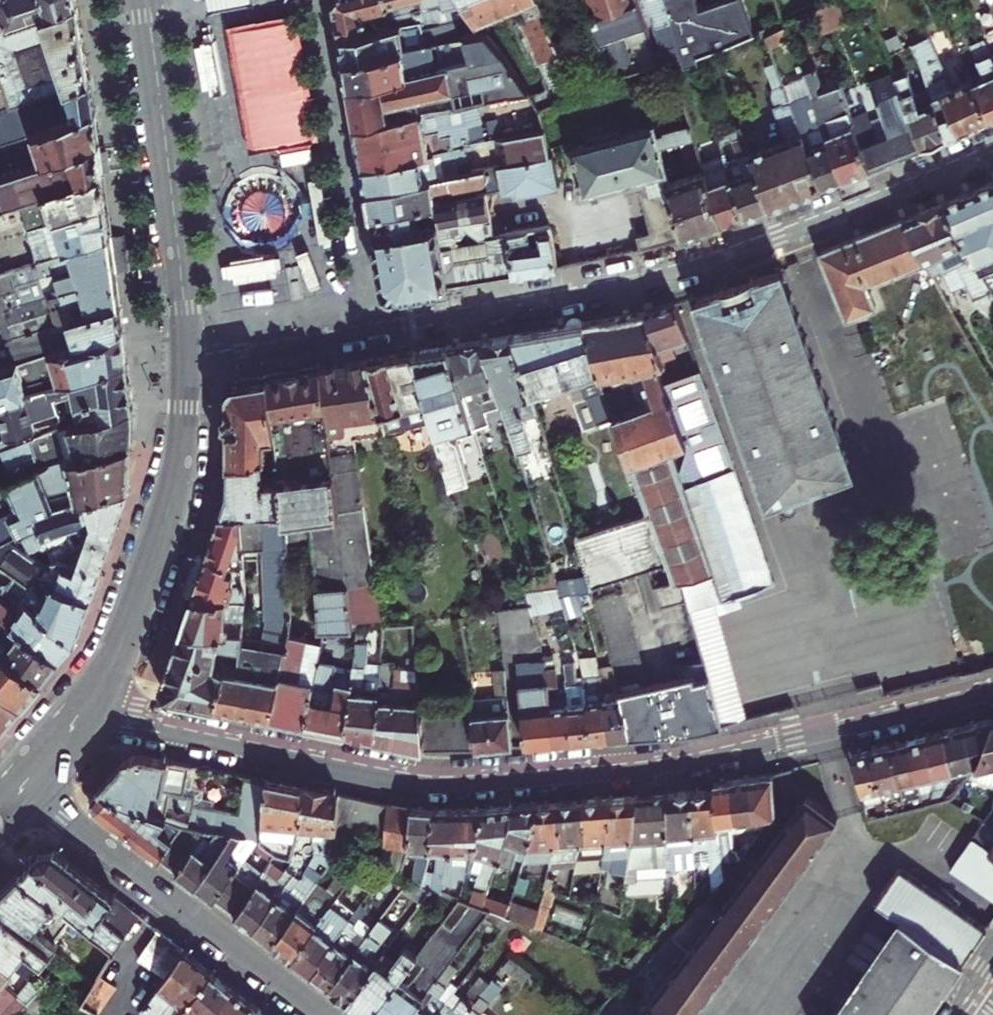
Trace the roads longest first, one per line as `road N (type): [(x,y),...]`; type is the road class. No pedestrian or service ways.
road 1 (residential): [(100,711),(446,775),(697,757),(992,687)]
road 2 (residential): [(187,365),(645,280),(779,237),(992,152)]
road 3 (secondary): [(187,365),(146,0)]
road 4 (tertiary): [(325,1014),(40,796)]
road 5 (secondary): [(135,600),(173,490),(187,365)]
road 6 (secondary): [(135,600),(66,704)]

